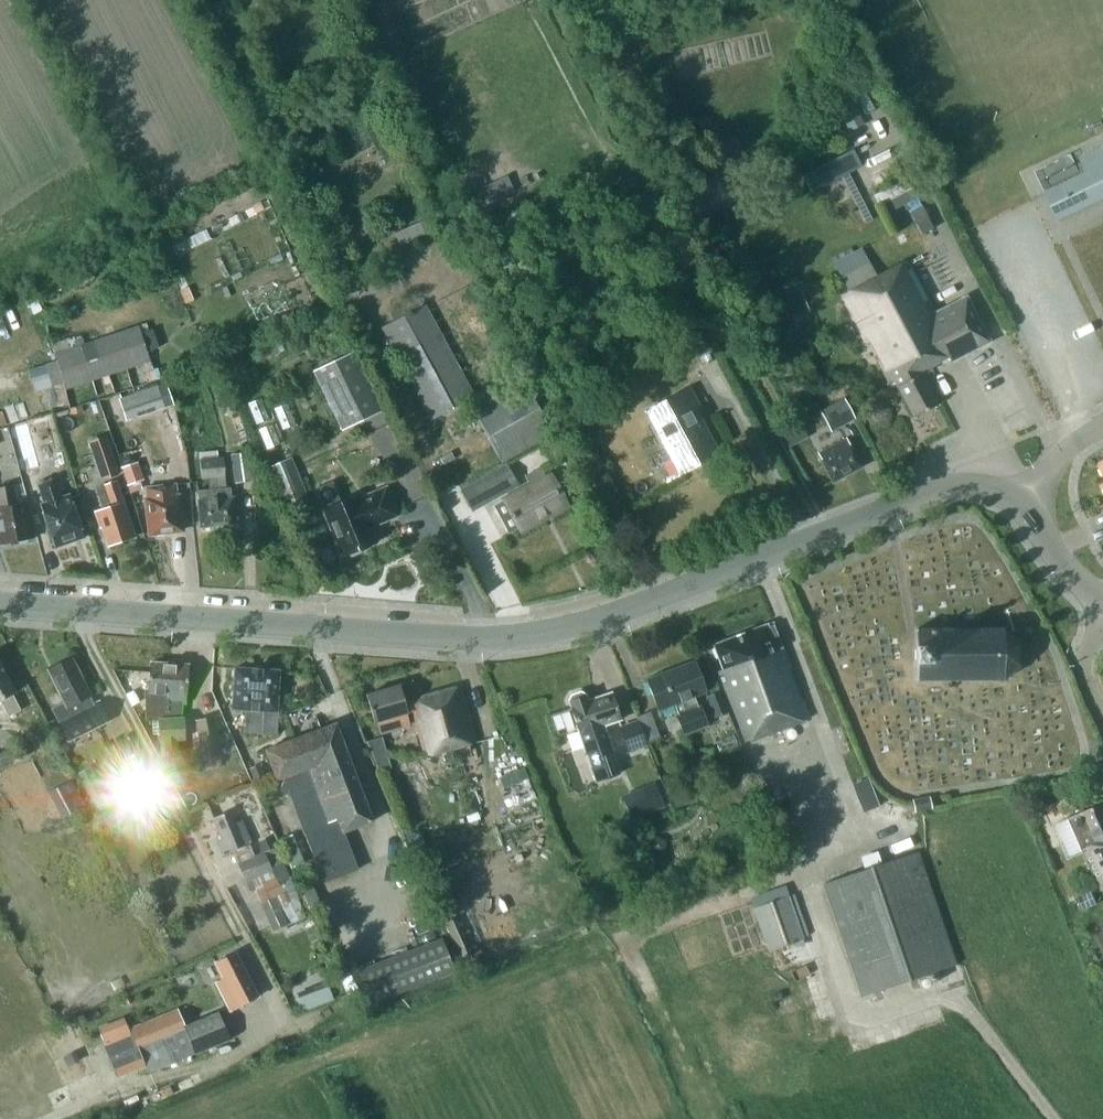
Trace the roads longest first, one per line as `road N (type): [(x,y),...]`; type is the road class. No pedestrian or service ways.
road 1 (tertiary): [(0,604),(457,639),(524,636),(591,622),(945,490),(994,491),(1022,503)]
road 2 (track): [(531,12),(827,534)]
road 3 (track): [(857,826),(832,849),(812,895),(851,1001),(883,1014),(953,1001),(1052,1118)]
road 4 (tertiary): [(1022,503),(1072,574),(1102,598)]

